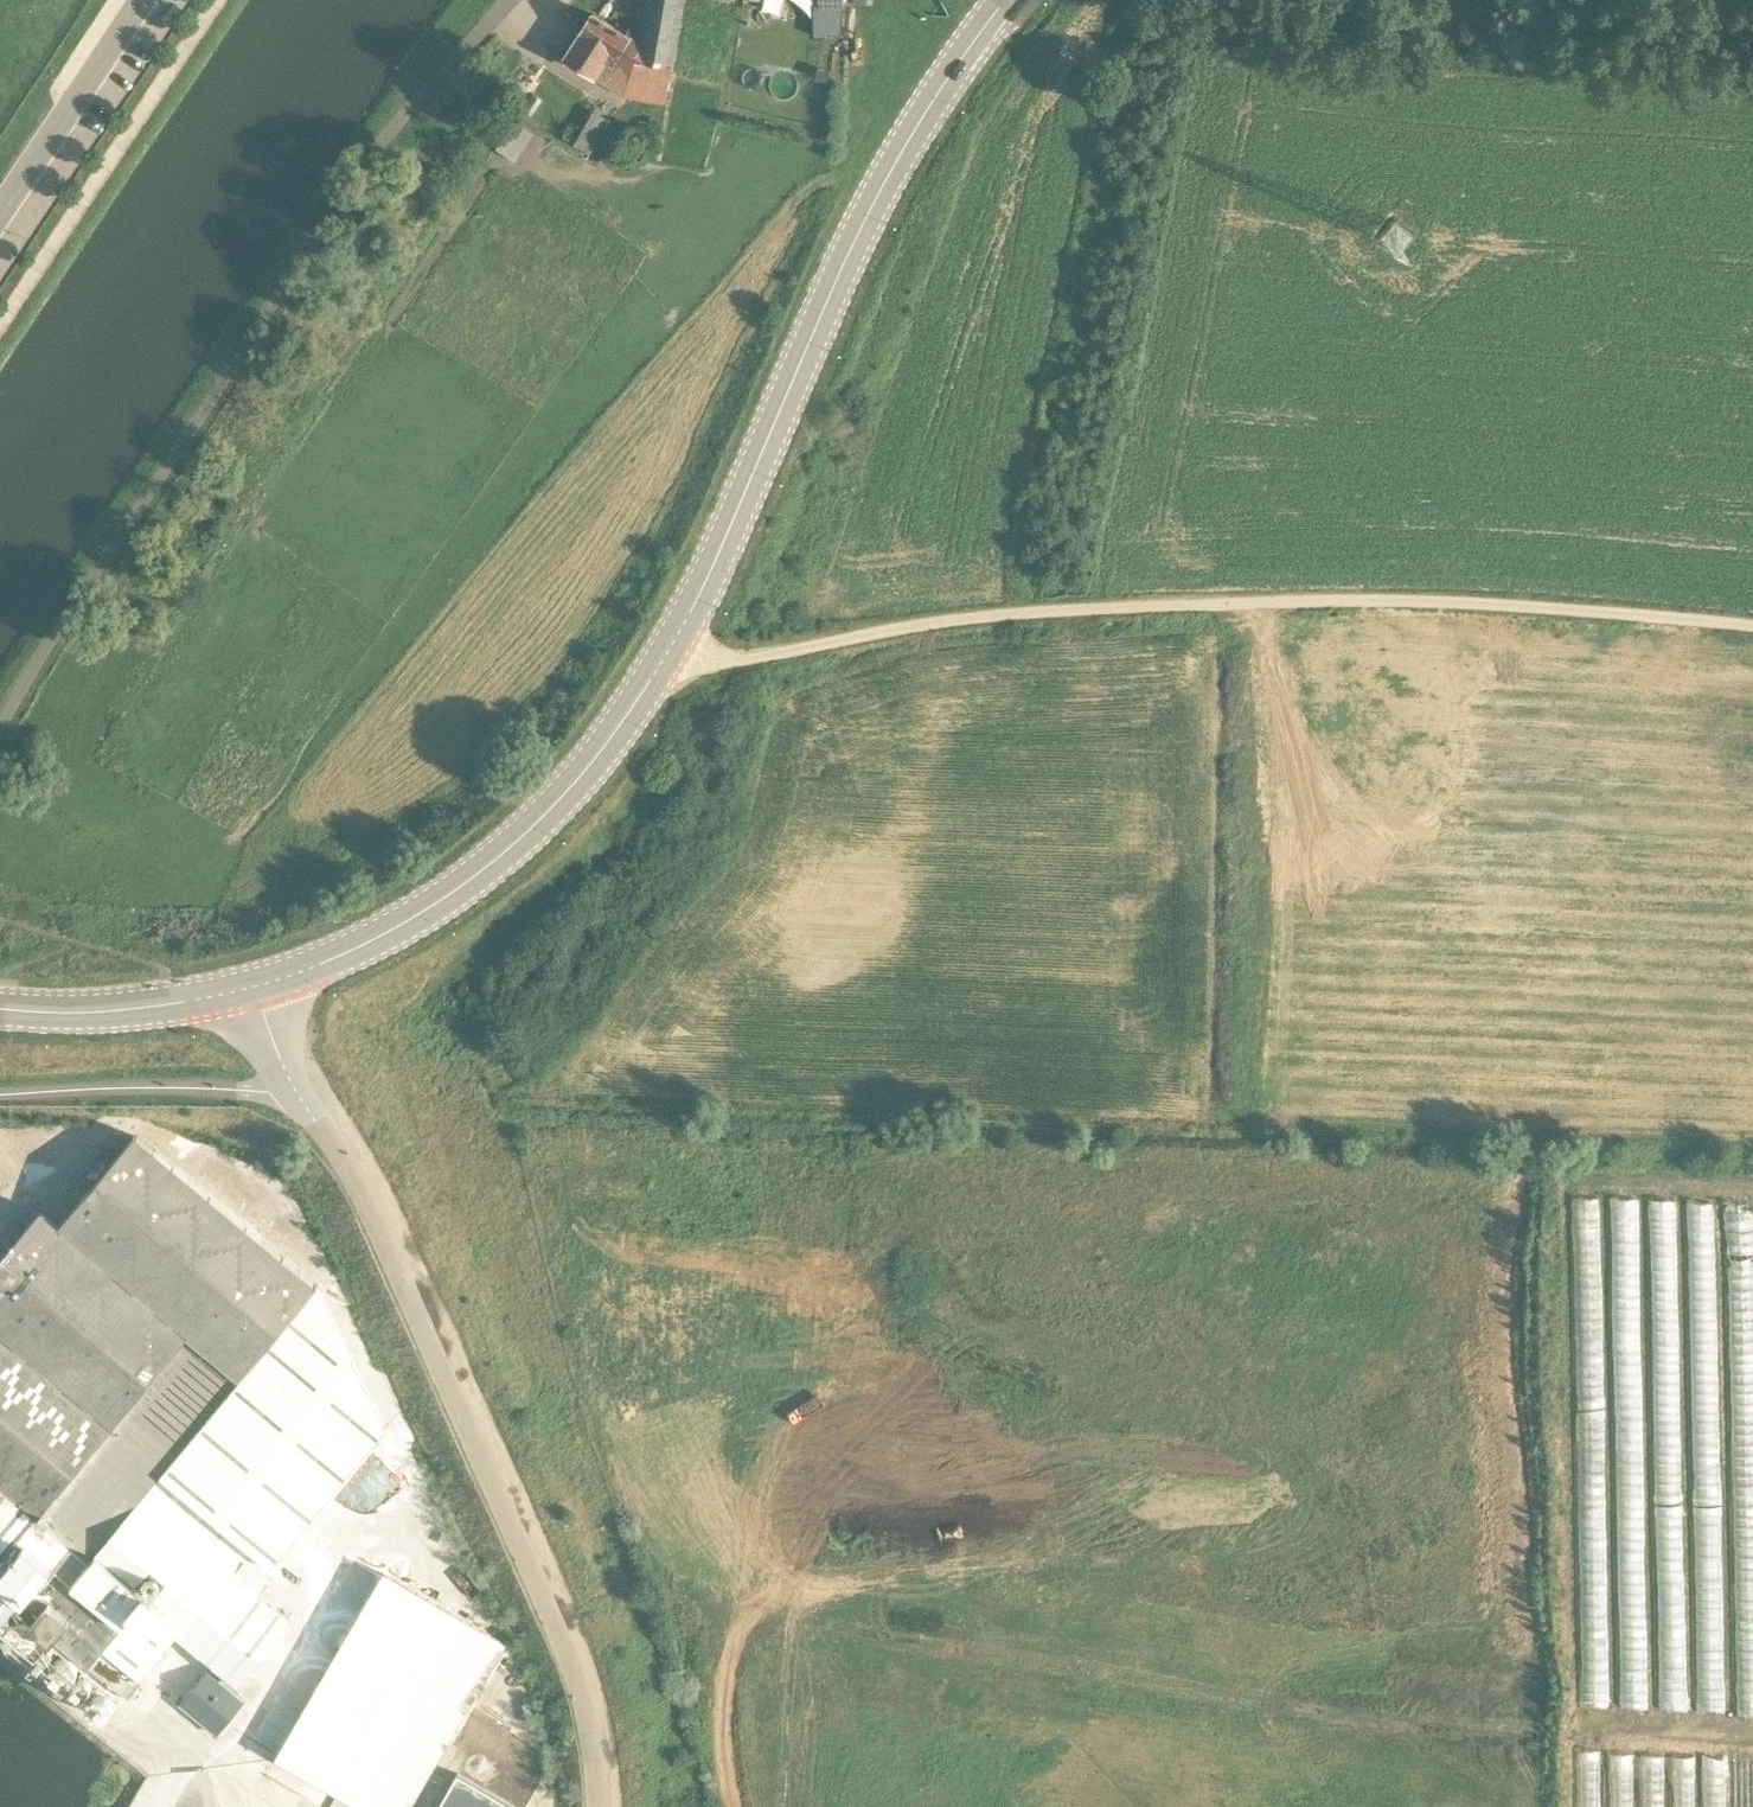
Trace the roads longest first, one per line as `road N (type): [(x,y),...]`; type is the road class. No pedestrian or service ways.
road 1 (unclassified): [(668,649),(719,663),(978,616),(1255,600),(1437,600),(1752,626)]
road 2 (unclassified): [(600,1806),(590,1726),(559,1629),(343,1155),(284,1074),(253,987)]
road 3 (tertiary): [(1006,0),(943,83),(868,210),(668,649)]
road 4 (tertiary): [(668,649),(597,754),(488,863),(338,955),(253,987)]
road 5 (tertiary): [(253,987),(140,1007),(0,1006)]
road 6 (unclassified): [(0,208),(141,0)]
road 7 (track): [(1572,1178),(1752,1189)]

